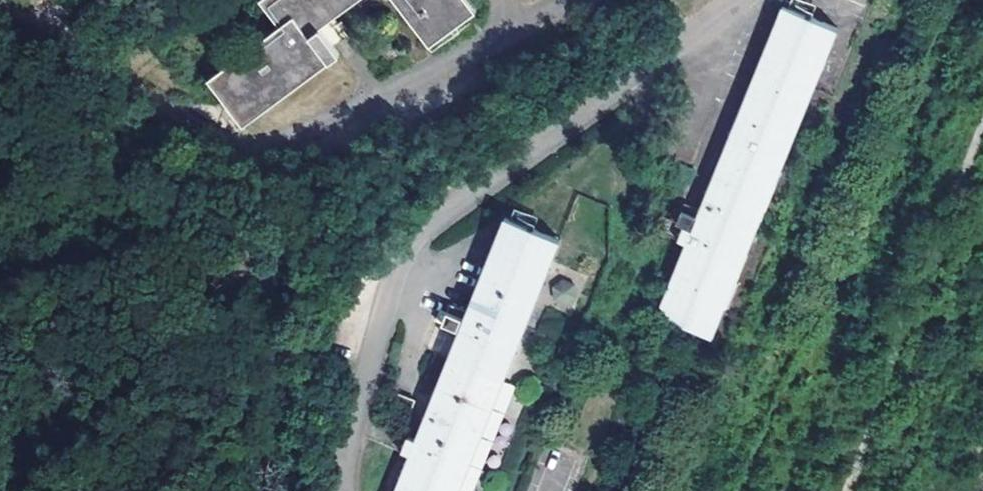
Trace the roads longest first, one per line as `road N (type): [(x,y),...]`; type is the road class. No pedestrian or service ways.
road 1 (unclassified): [(740,0),(419,234),(398,266),(346,490)]
road 2 (unclassified): [(137,84),(239,149),(273,145),(583,0)]
road 3 (track): [(845,490),(982,107)]
road 4 (track): [(4,0),(137,84)]

